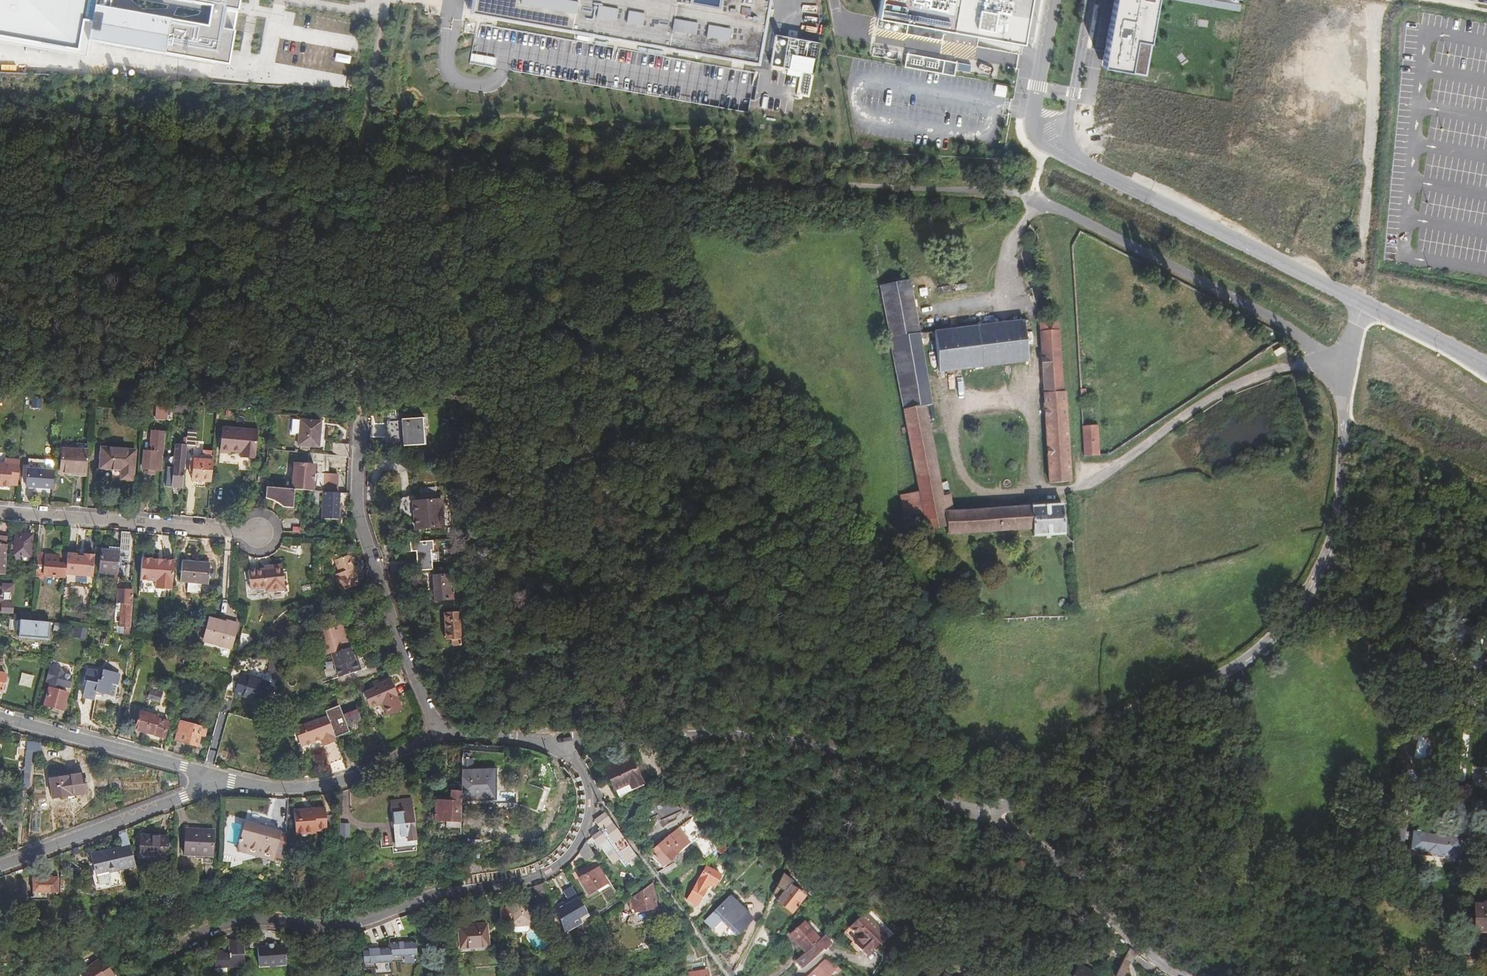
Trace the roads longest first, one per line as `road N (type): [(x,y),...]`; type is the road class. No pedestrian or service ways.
road 1 (residential): [(978,813),(1054,790),(1124,720),(1259,646),(1322,554),(1349,370)]
road 2 (residential): [(588,788),(578,842),(549,871),(331,929),(272,922),(206,931),(147,975)]
road 3 (residential): [(562,742),(694,733),(771,741),(832,752),(978,813)]
road 4 (track): [(1322,554),(1441,611),(1467,637),(1475,676),(1461,819)]
road 5 (track): [(45,262),(161,233),(271,218),(340,194),(360,161)]
road 6 (residential): [(357,416),(354,512),(437,736)]
road 7 (tertiary): [(1064,156),(1363,305)]
road 8 (track): [(1032,400),(948,411),(962,499),(1074,487)]
road 9 (track): [(1074,487),(1062,212)]
road 10 (residential): [(978,813),(1042,850),(1126,937),(1184,975)]
road 11 (residential): [(255,533),(0,512)]
road 12 (residential): [(229,782),(0,865)]
road 13 (residential): [(0,717),(229,782)]
road 14 (residential): [(229,782),(313,788),(357,776),(437,736)]
road 15 (track): [(1031,199),(1030,216),(1010,248),(1021,299),(921,318)]
road 16 (track): [(1021,299),(1036,493)]
road 17 (tertiary): [(1053,0),(1031,129),(1039,145),(1064,156)]
road 18 (tertiary): [(1064,156),(1091,0)]
road 19 (tertiary): [(1363,305),(1486,364)]
road 20 (residential): [(437,736),(562,742)]

